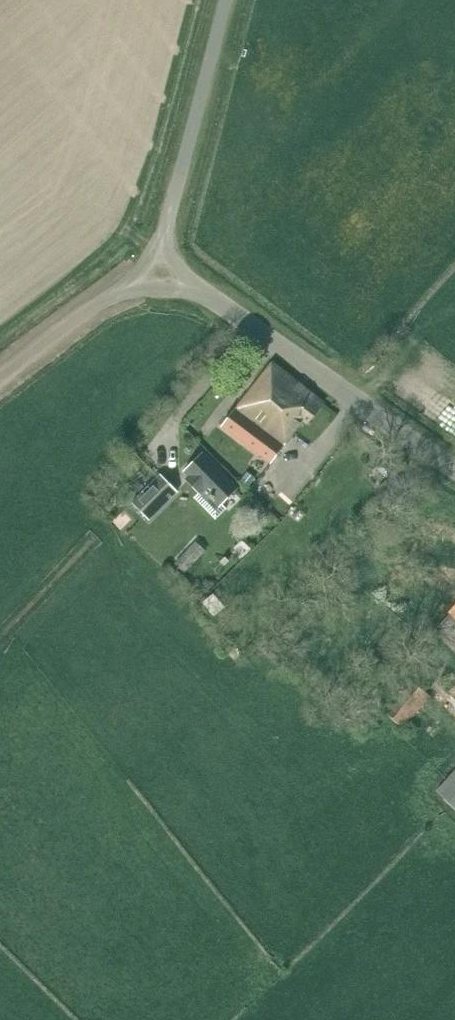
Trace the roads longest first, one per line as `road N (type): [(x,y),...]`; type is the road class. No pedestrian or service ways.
road 1 (unclassified): [(454,468),(199,290),(153,285)]
road 2 (unclassified): [(153,285),(226,0)]
road 3 (unclassified): [(0,377),(105,298),(153,285)]

